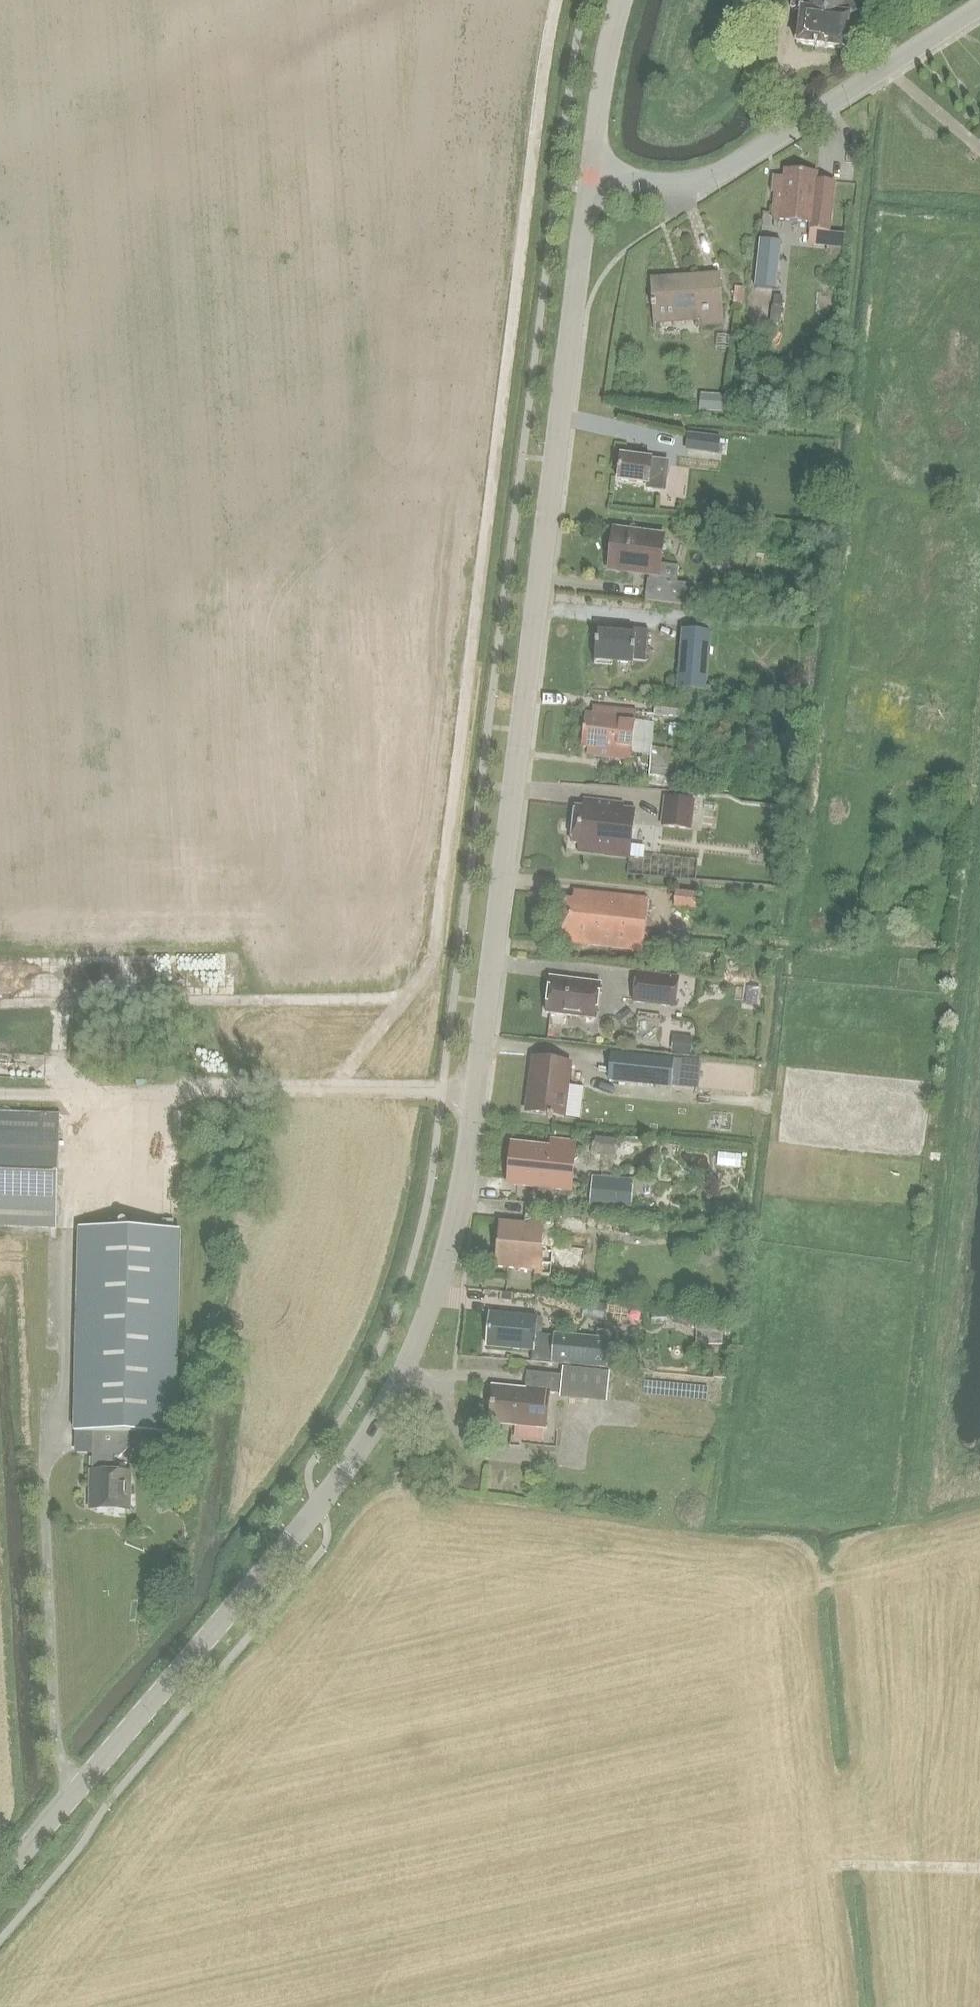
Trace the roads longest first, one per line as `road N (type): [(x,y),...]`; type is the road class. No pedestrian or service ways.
road 1 (tertiary): [(0,1881),(319,1506),(403,1377),(434,1300),(462,1193),(476,1097),(591,185)]
road 2 (tertiary): [(591,185),(676,185),(721,172),(979,7)]
road 3 (tertiary): [(591,185),(624,0)]

